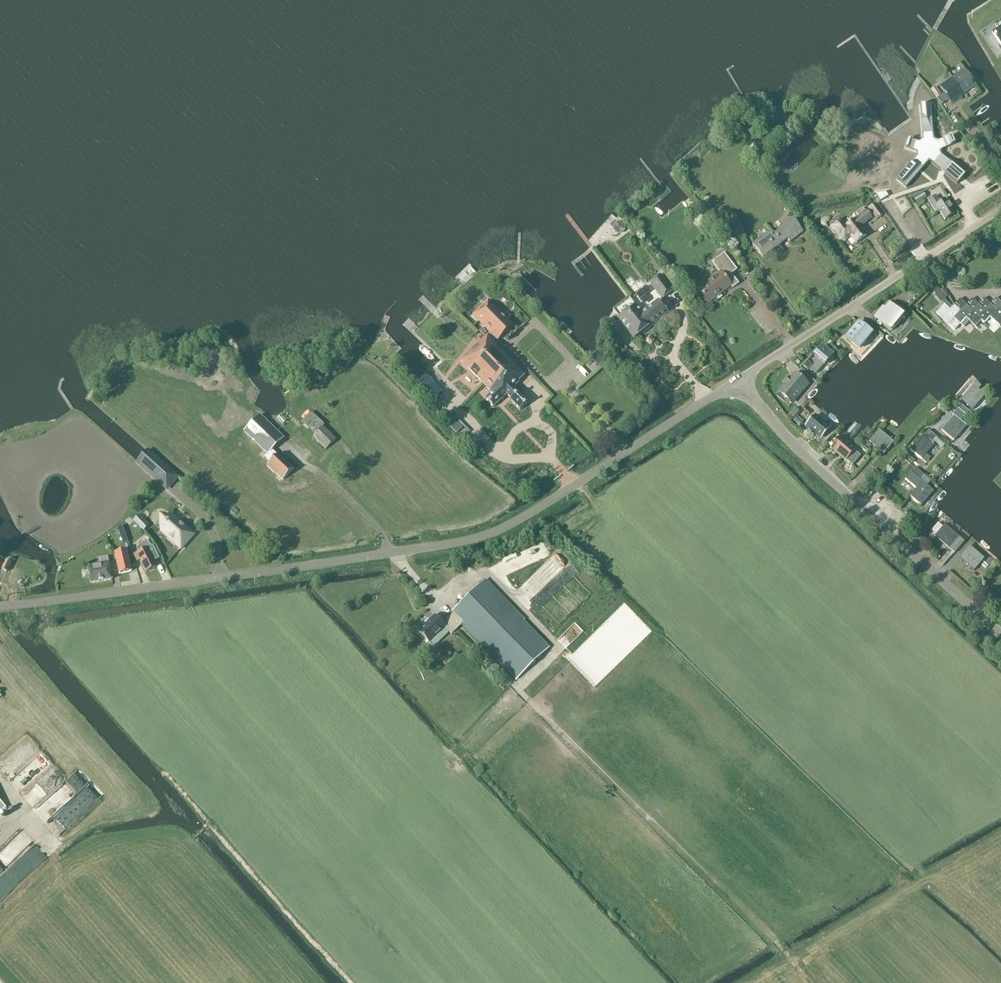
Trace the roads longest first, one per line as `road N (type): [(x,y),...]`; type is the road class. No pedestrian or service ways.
road 1 (tertiary): [(0,606),(472,542),(736,381)]
road 2 (tertiary): [(1000,636),(824,474),(736,381)]
road 3 (unclassified): [(736,381),(1000,209)]

